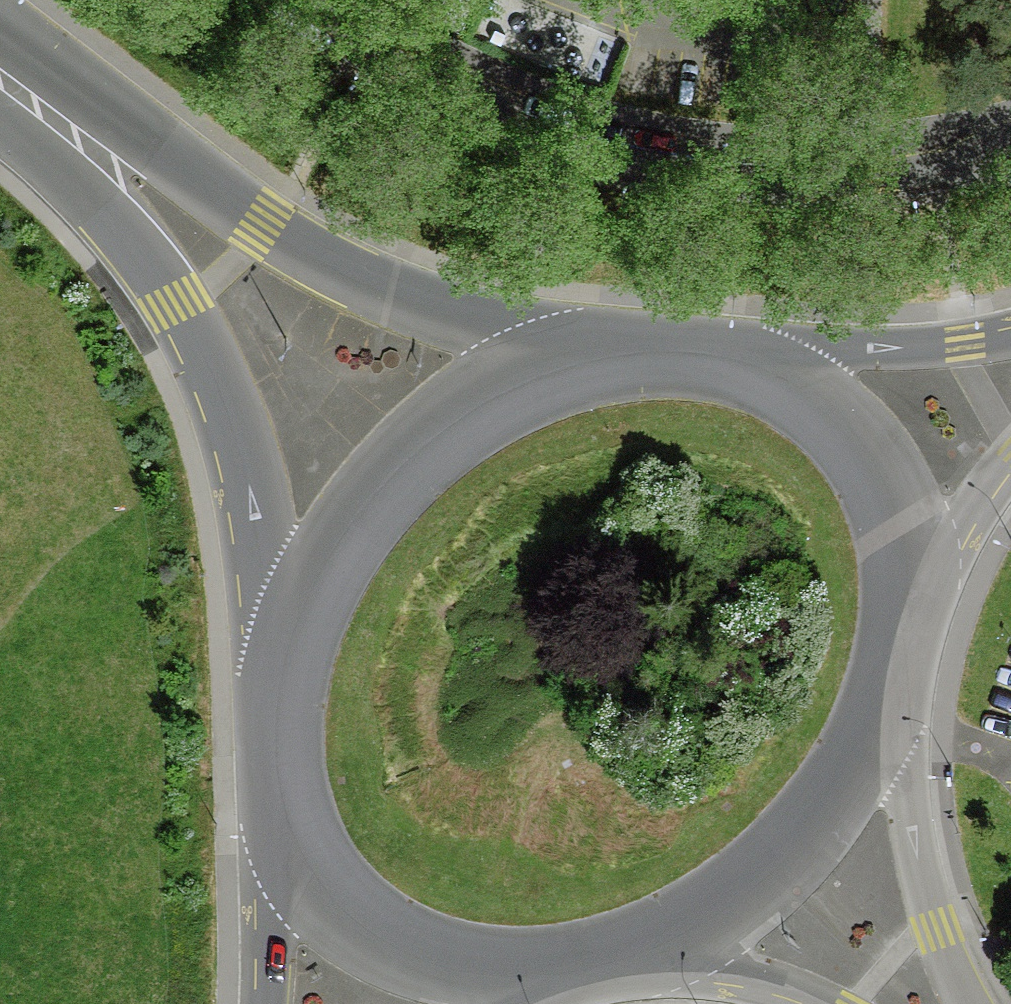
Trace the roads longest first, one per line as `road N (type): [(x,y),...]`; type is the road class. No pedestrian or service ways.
road 1 (residential): [(1010,144),(878,178),(712,187),(563,155),(408,68),(321,0)]
road 2 (secondary): [(51,114),(177,302),(238,421),(288,657)]
road 3 (secondary): [(574,361),(382,292),(51,114)]
road 4 (secondary): [(574,361),(512,386),(445,430),(393,479),(339,548),(288,657)]
road 5 (secondary): [(285,770),(309,864),(351,918),(418,958),(560,974)]
road 6 (secondary): [(647,950),(717,915),(779,865),(853,767),(891,693)]
road 7 (secondary): [(905,626),(899,520),(880,473),(840,414),(810,391),(725,357)]
road 8 (residential): [(968,1003),(915,843),(891,693)]
road 9 (secondary): [(1010,336),(882,352),(725,357)]
road 10 (tertiary): [(285,770),(265,1003)]
road 11 (secondary): [(905,626),(1010,459)]
road 12 (residential): [(647,950),(819,1003)]
road 13 (secondary): [(725,357),(634,351),(574,361)]

